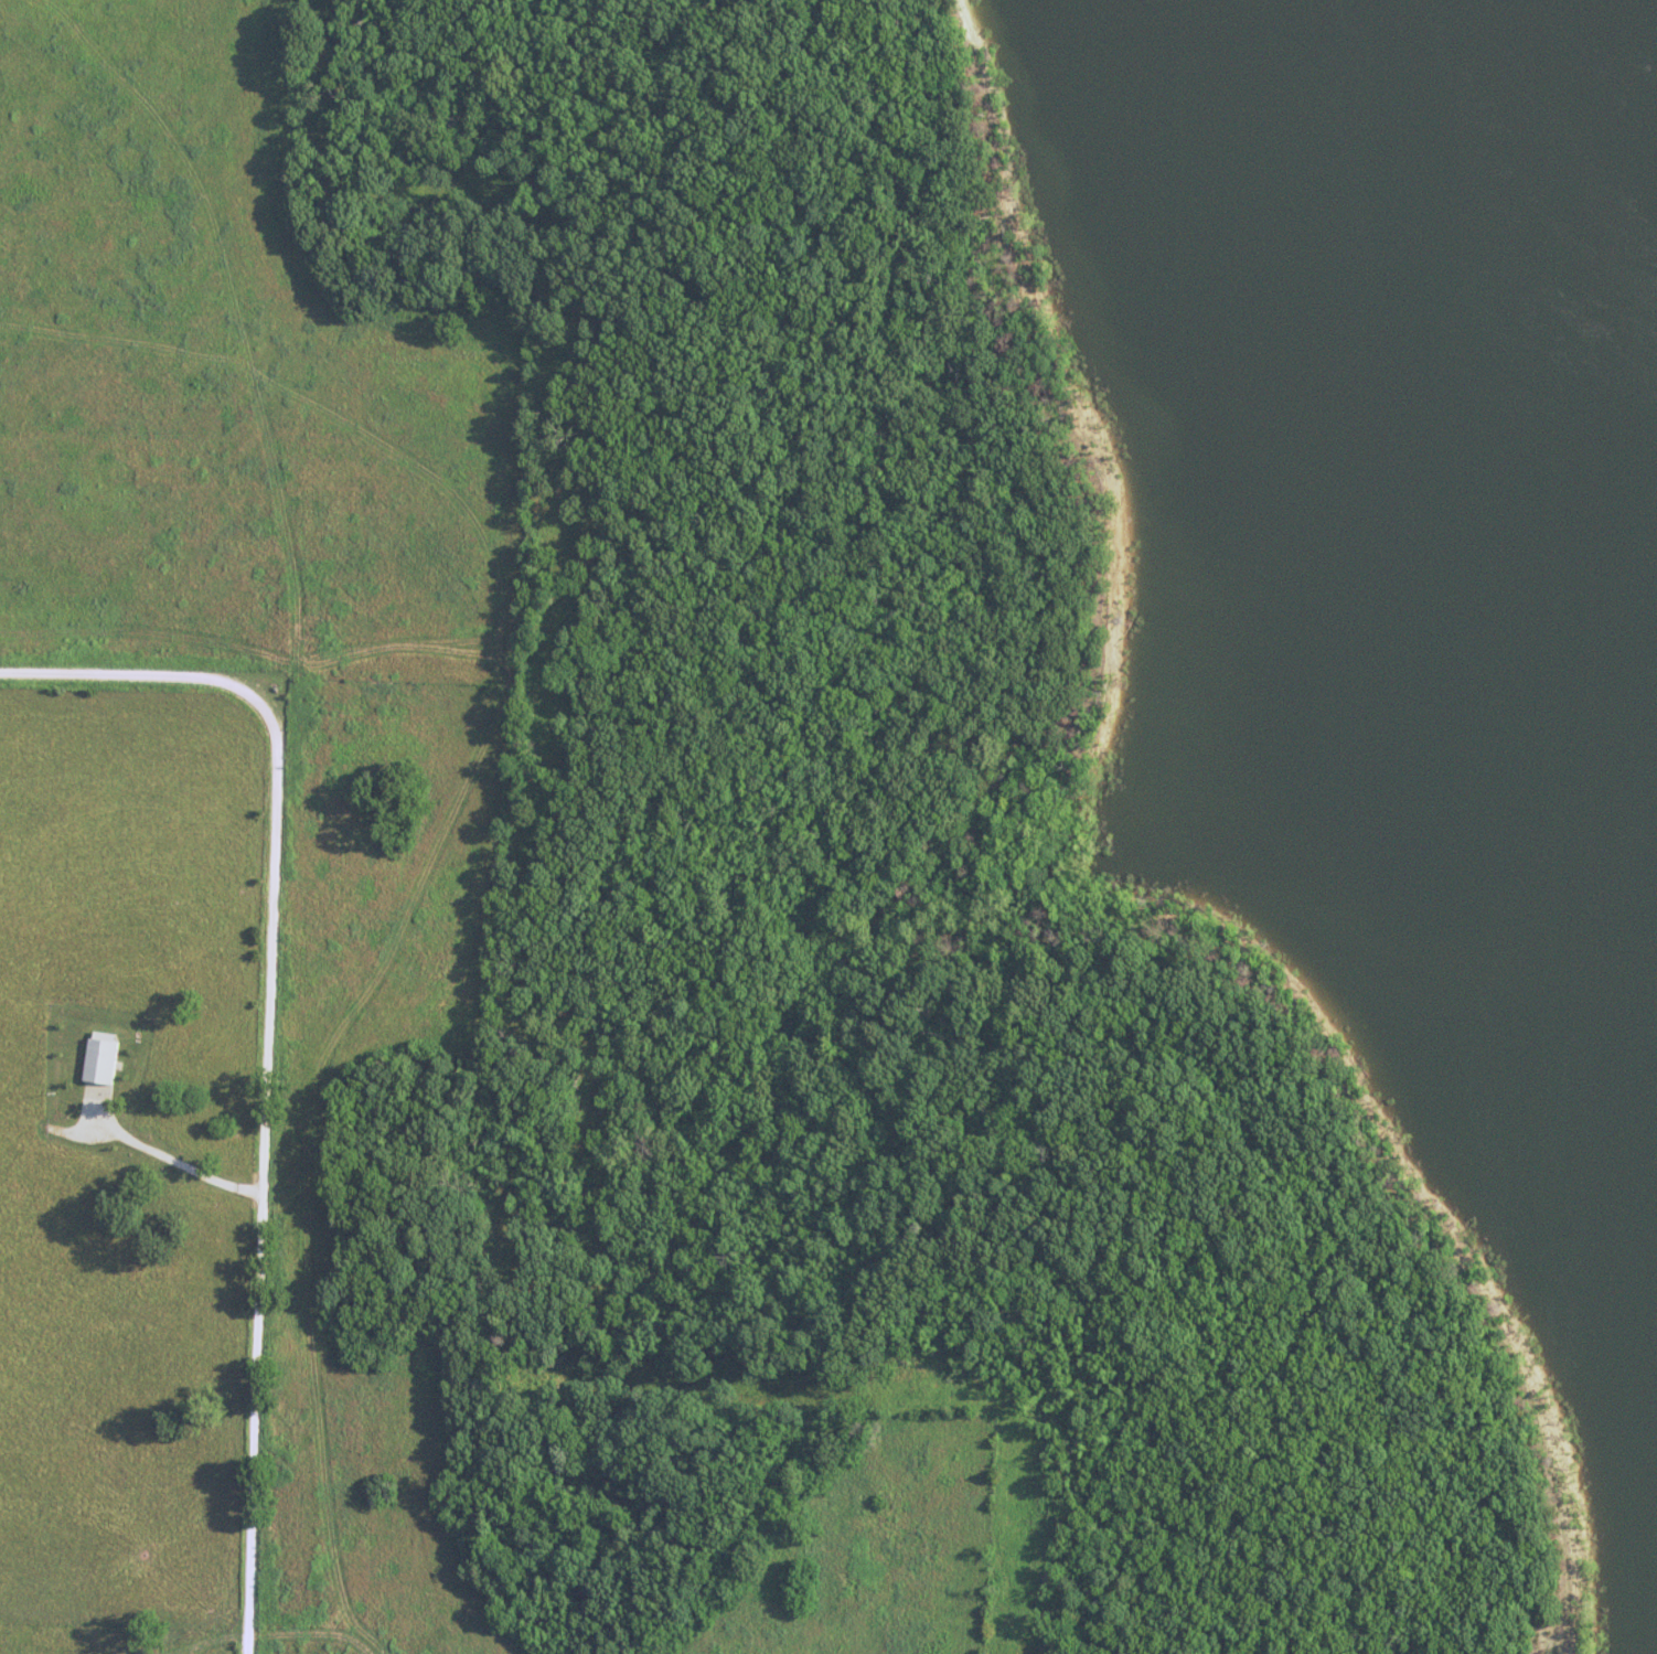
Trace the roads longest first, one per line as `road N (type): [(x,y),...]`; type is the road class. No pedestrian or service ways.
road 1 (residential): [(0,673),(222,684),(269,716),(280,750),(247,1653)]

